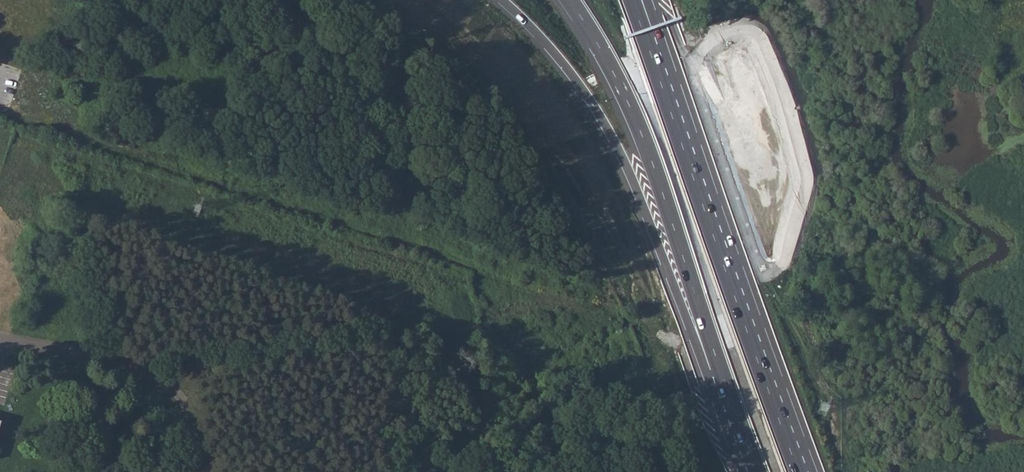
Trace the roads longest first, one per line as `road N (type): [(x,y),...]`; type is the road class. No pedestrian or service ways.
road 1 (trunk): [(808,471),(651,29)]
road 2 (motorway): [(504,0),(566,64),(619,148),(725,387)]
road 3 (motorway): [(570,0),(629,104),(661,189)]
road 4 (trunk): [(661,189),(725,387)]

